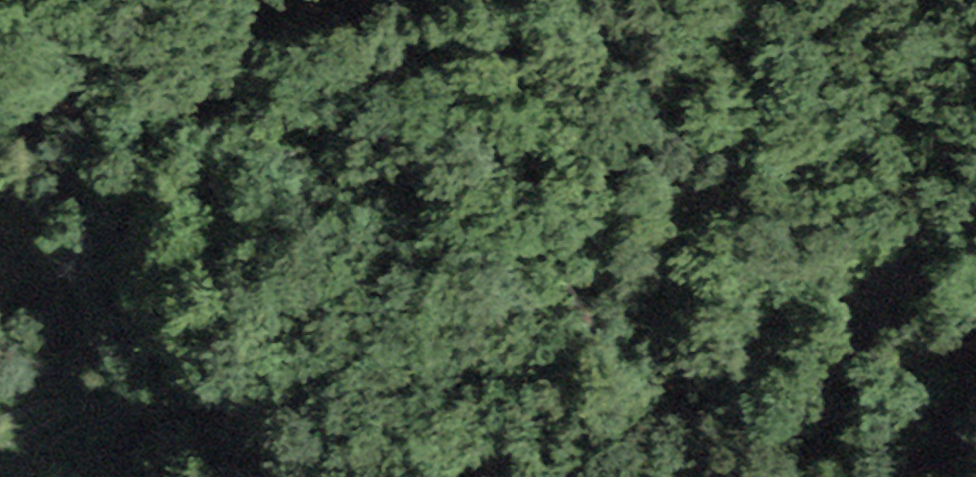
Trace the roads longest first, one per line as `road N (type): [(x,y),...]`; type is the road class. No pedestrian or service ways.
road 1 (unclassified): [(0,64),(219,169),(596,285),(621,300),(678,372),(846,476)]
road 2 (track): [(0,455),(100,406),(358,346),(564,335),(653,349)]

